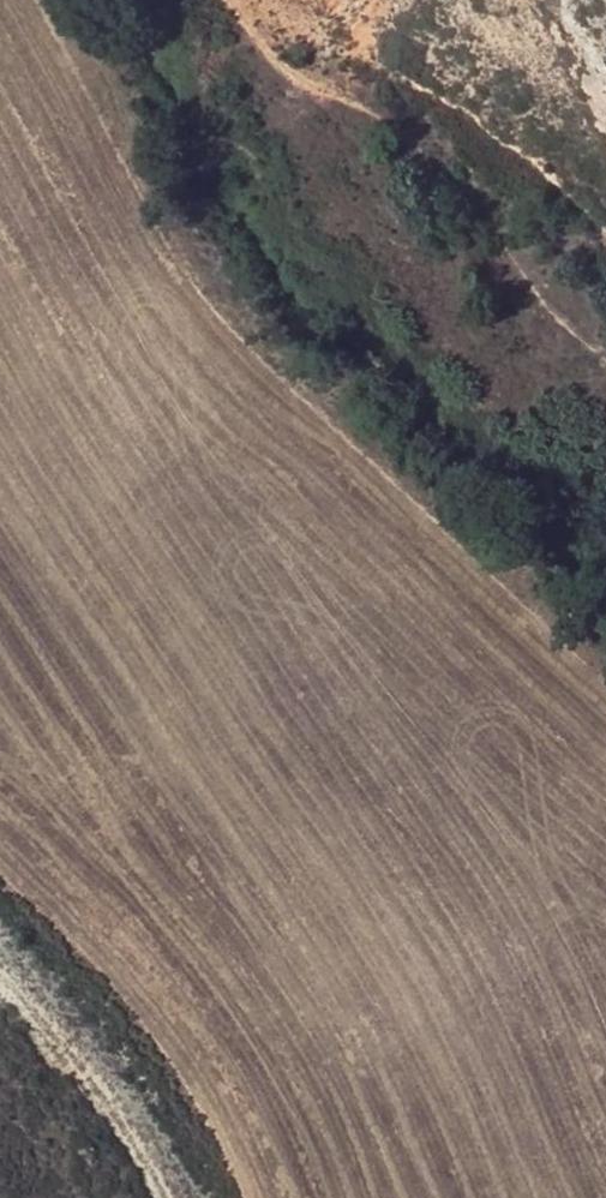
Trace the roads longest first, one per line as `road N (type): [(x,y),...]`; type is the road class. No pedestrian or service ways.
road 1 (track): [(334,91),(288,54),(246,0)]

